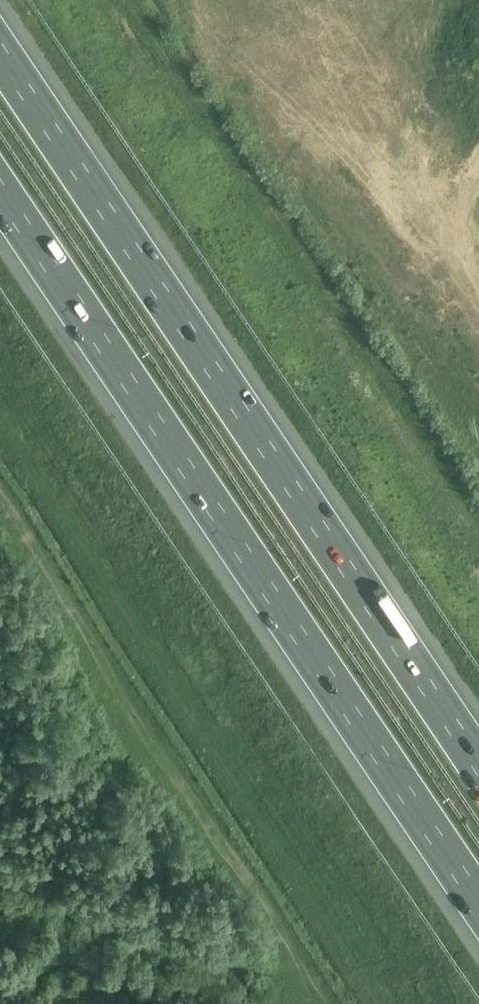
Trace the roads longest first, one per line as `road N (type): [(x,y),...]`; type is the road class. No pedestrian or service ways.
road 1 (motorway): [(0,190),(478,901)]
road 2 (motorway): [(478,762),(0,52)]

